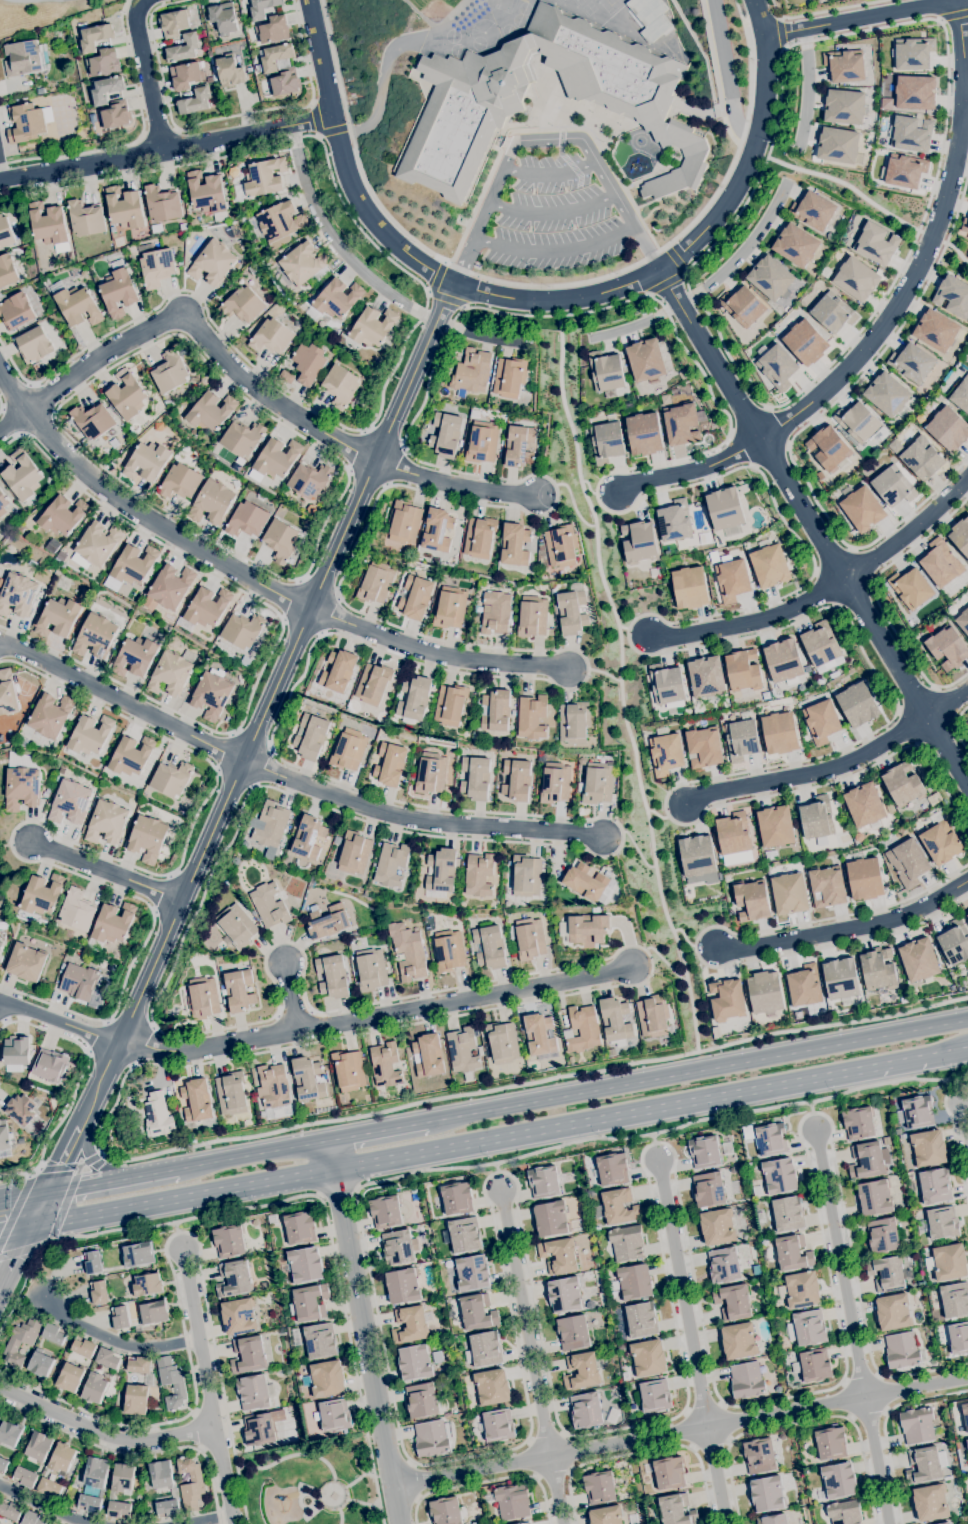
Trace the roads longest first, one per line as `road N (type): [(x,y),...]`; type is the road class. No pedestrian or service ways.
road 1 (tertiary): [(454,281),(79,1129)]
road 2 (tertiary): [(754,0),(770,36),(767,95),(740,188),(659,269),(592,296),(544,303),(440,275),(366,211),(334,119),(308,0)]
road 3 (secondary): [(30,1227),(837,1075)]
road 4 (tertiary): [(659,269),(967,785)]
road 5 (residential): [(394,1490),(967,1377)]
road 6 (secondary): [(967,1021),(427,1123)]
road 7 (residential): [(120,1042),(177,1052),(632,968)]
road 8 (residential): [(958,0),(962,104),(931,237),(894,308),(825,391),(760,437)]
road 9 (residential): [(29,409),(182,318),(246,382),(375,462)]
road 10 (residential): [(0,362),(39,424),(116,500),(310,610)]
road 11 (residential): [(815,1127),(888,1523)]
road 12 (tertiary): [(329,1141),(400,1523)]
road 13 (residential): [(243,761),(380,817),(604,838)]
road 14 (residential): [(657,1158),(724,1523)]
road 15 (residential): [(334,119),(0,183)]
road 16 (residential): [(501,1193),(561,1523)]
road 17 (residential): [(184,1252),(234,1523)]
road 18 (residential): [(0,649),(243,761)]
road 19 (residential): [(310,610),(452,660),(567,671)]
road 20 (residential): [(716,947),(885,922),(967,881)]
road 21 (residential): [(685,806),(710,793),(833,768),(928,718)]
road 22 (residential): [(215,1429),(111,1440),(0,1386)]
road 23 (residential): [(652,636),(755,625),(844,577)]
road 24 (residential): [(958,0),(770,36)]
road 25 (residential): [(375,462),(452,489),(540,499)]
road 26 (residential): [(199,1341),(135,1347),(63,1316),(49,1301)]
road 27 (residential): [(844,577),(950,500),(967,477)]
road 28 (residential): [(142,0),(135,13),(166,151)]
road 29 (residential): [(182,901),(36,846)]
road 30 (residential): [(760,437),(704,465),(616,492)]
road 31 (secondary): [(329,1141),(177,1169)]
road 32 (secondary): [(837,1075),(967,1048)]
road 33 (secondary): [(177,1169),(49,1192)]
road 34 (residential): [(0,1001),(120,1042)]

